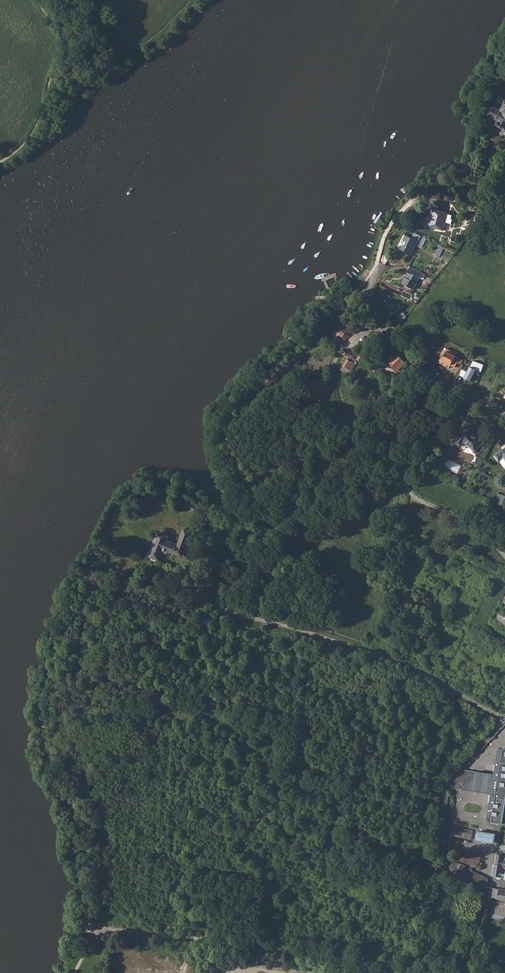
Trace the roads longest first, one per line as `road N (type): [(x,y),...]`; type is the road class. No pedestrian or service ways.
road 1 (residential): [(90,926),(441,972)]
road 2 (track): [(504,556),(478,528),(417,499),(405,477),(429,432),(475,398)]
road 3 (residential): [(367,295),(421,369),(504,414)]

